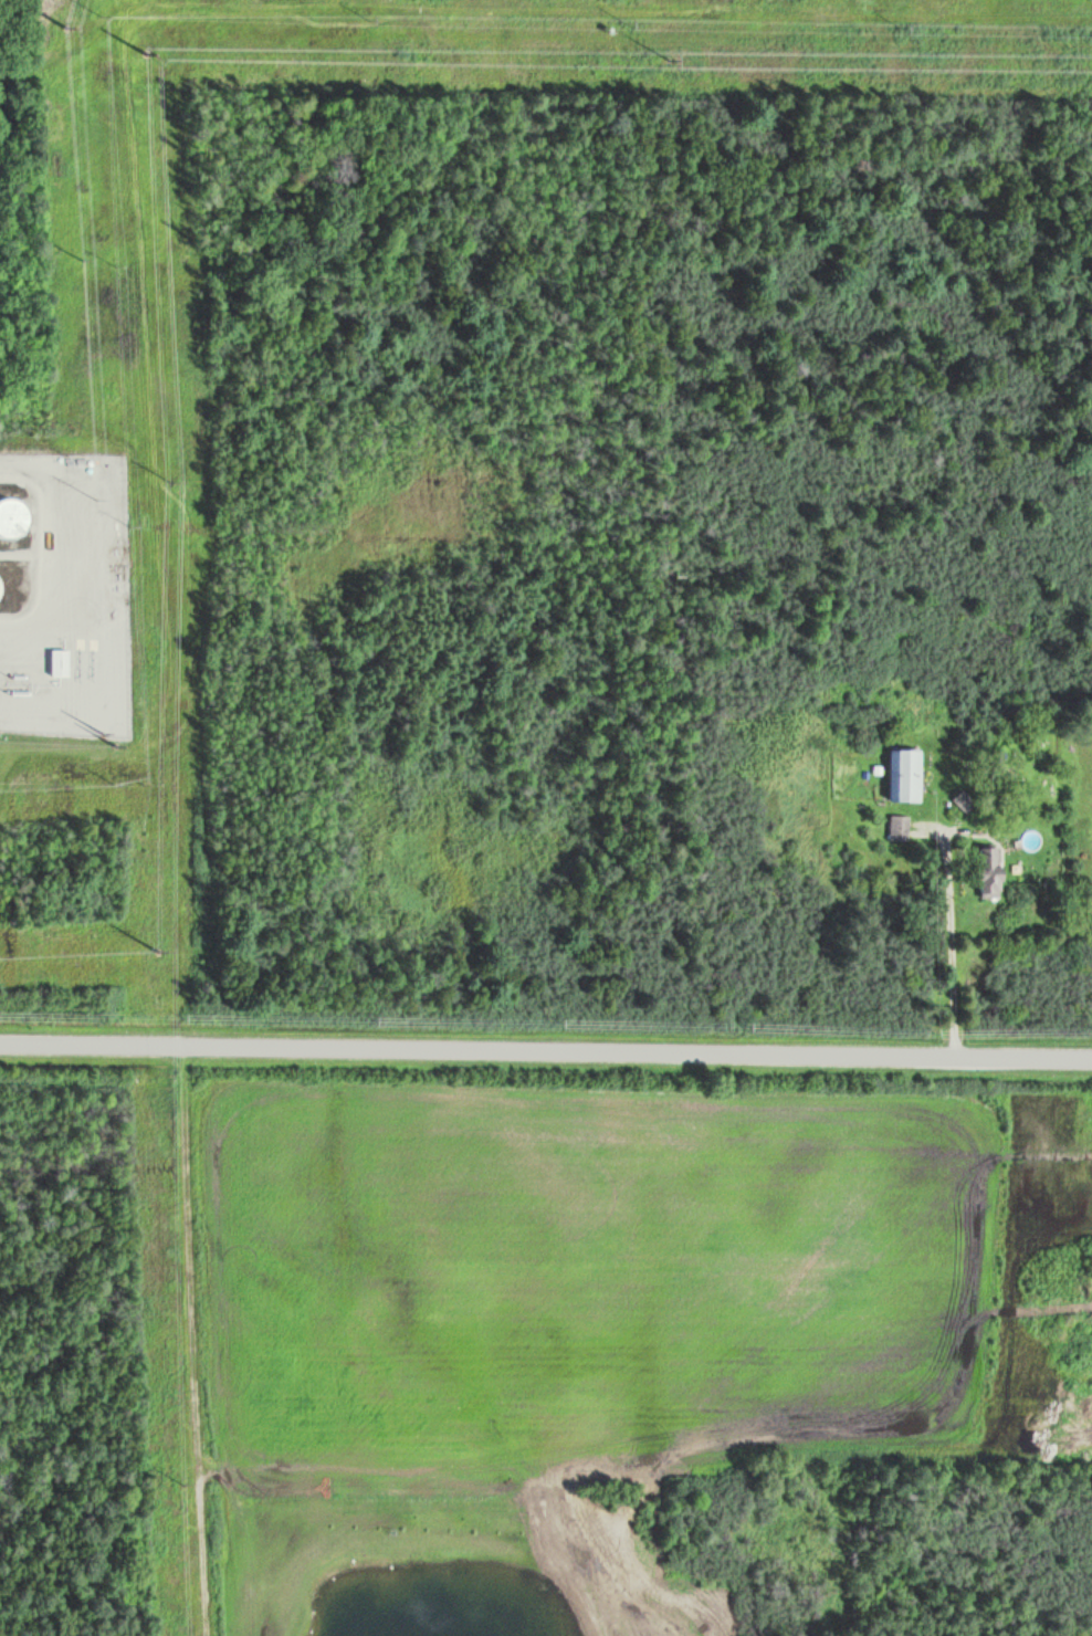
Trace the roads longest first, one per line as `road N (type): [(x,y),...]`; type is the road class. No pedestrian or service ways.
road 1 (residential): [(1091,1056),(0,1040)]

